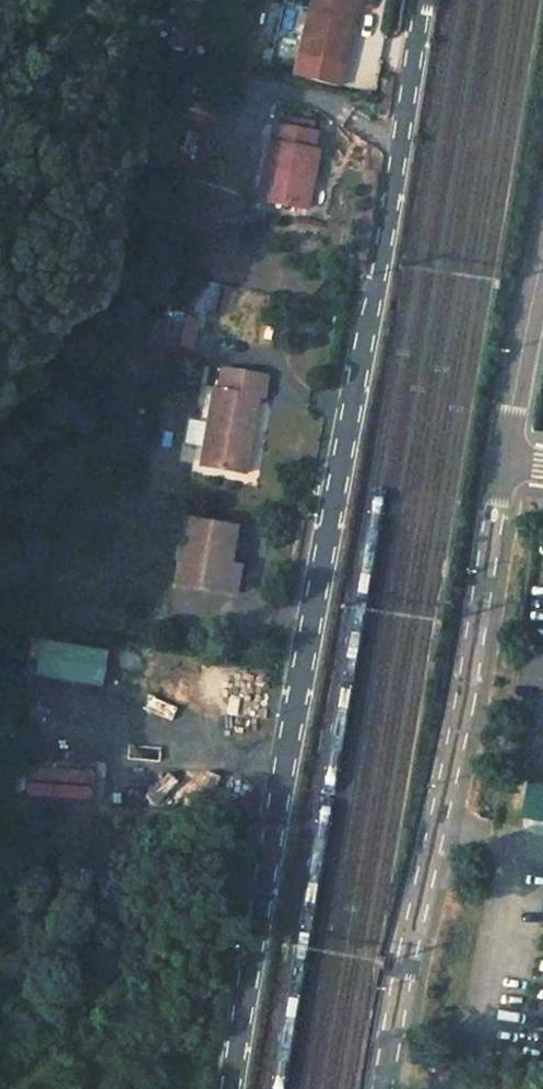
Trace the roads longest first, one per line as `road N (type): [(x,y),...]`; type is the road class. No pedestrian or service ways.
road 1 (residential): [(421,0),(381,263),(229,1088)]
road 2 (tertiary): [(504,464),(464,701),(381,1088)]
road 3 (tertiary): [(542,257),(504,464)]

